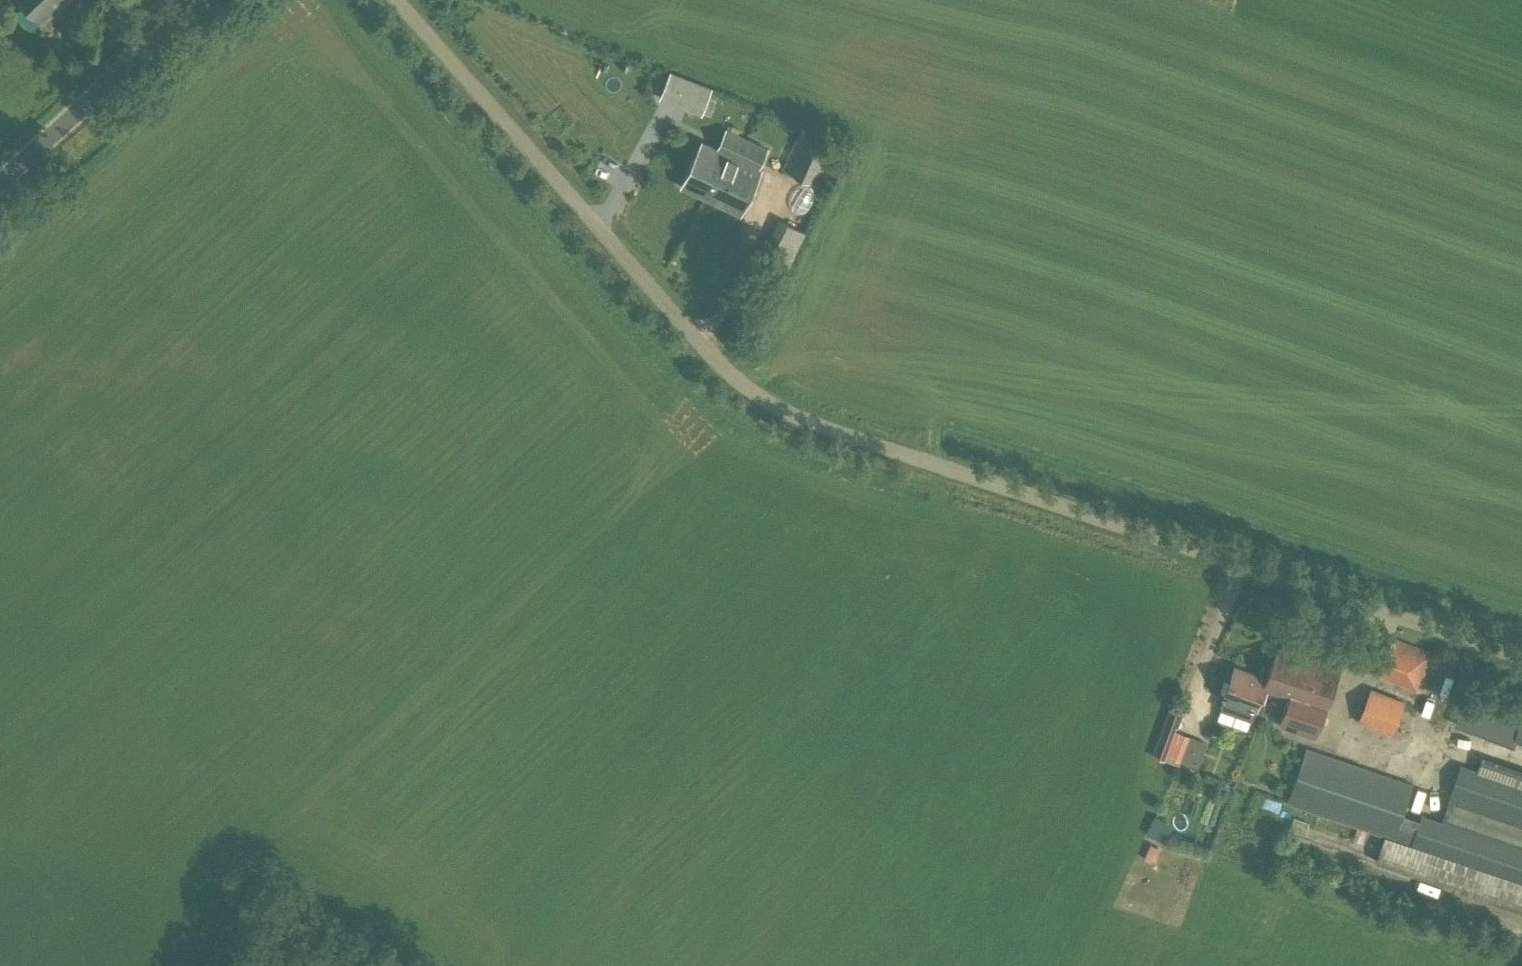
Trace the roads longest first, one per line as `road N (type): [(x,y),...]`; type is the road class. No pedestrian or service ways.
road 1 (unclassified): [(1521,658),(801,418),(750,391),(396,0)]
road 2 (unclassified): [(0,179),(201,0)]

